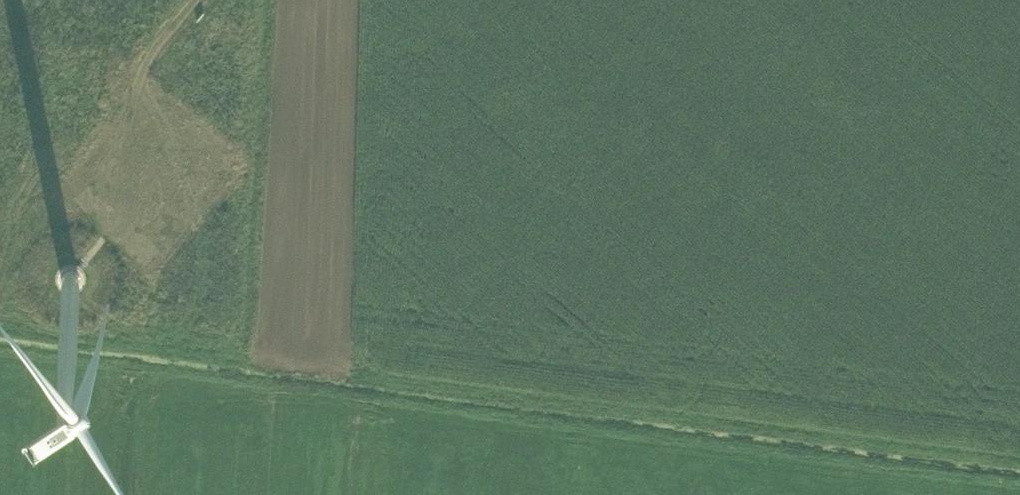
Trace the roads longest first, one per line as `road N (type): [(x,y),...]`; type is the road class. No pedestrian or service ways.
road 1 (track): [(200,0),(135,94),(124,227)]

